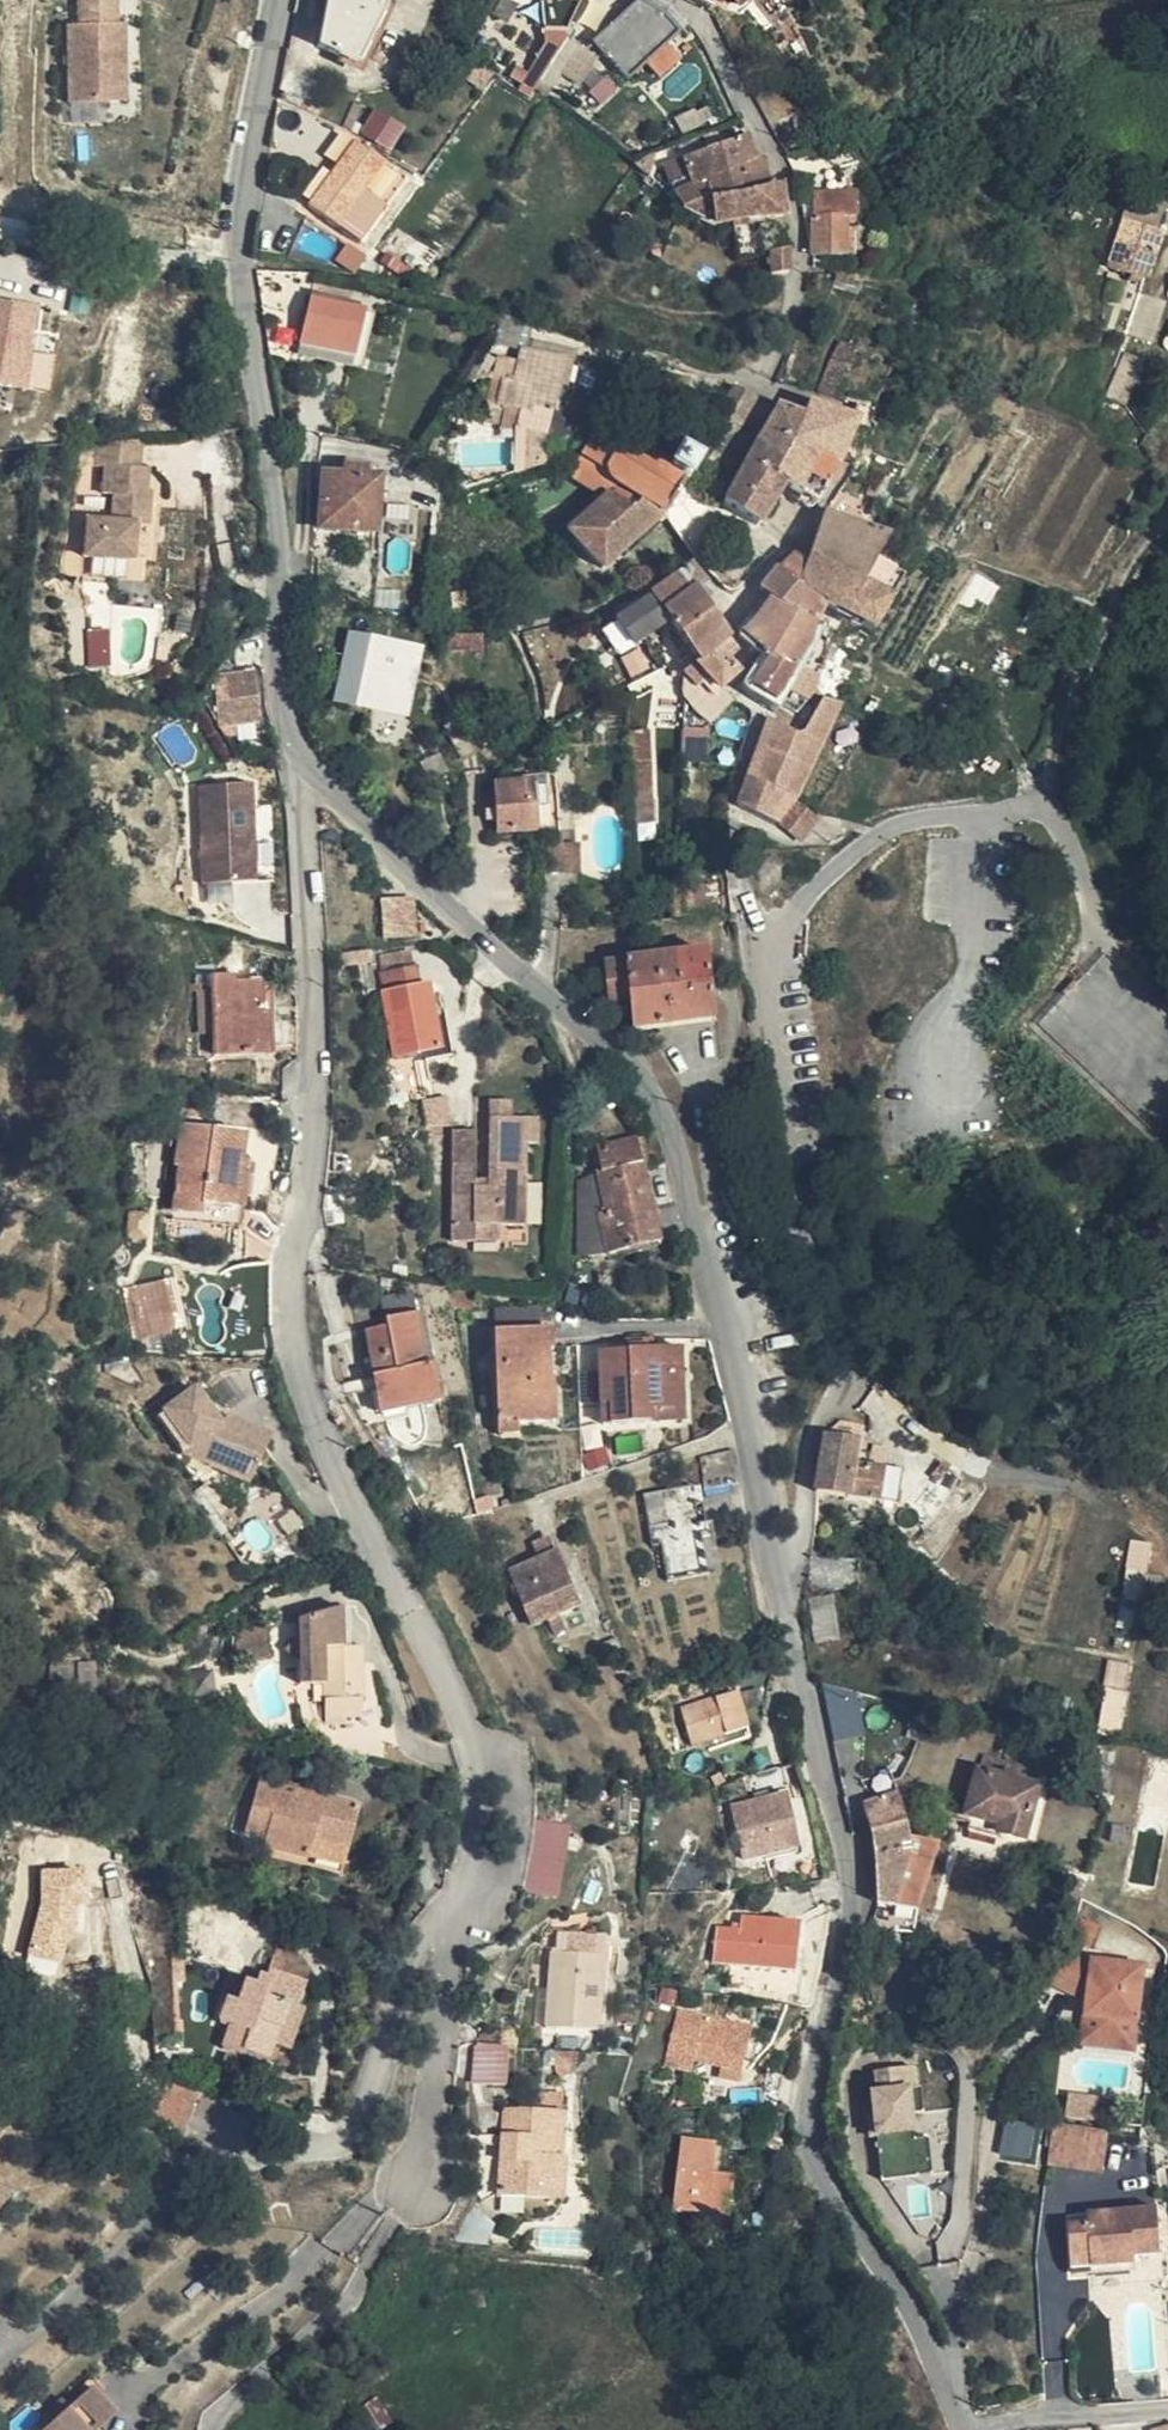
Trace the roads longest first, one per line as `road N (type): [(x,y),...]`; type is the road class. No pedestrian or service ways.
road 1 (residential): [(309,769),(328,1151),(290,1352),(484,1761),(486,1869),(408,2197)]
road 2 (residential): [(794,1598),(811,1452),(855,1355),(855,1330),(783,1186),(787,1076),(776,936),(889,827),(1059,808),(1104,926)]
road 3 (tertiary): [(794,1598),(676,1126),(657,1089),(497,946),(386,821),(309,769)]
road 4 (tertiary): [(970,2429),(906,2294),(837,2195),(816,2148),(815,2072),(840,1999),(857,1890),(794,1598)]
road 5 (tertiary): [(309,769),(247,236),(287,0)]
road 6 (residential): [(656,0),(689,20),(724,74),(796,205),(797,234)]
road 7 (residential): [(974,2429),(1020,2416),(1167,2405)]

